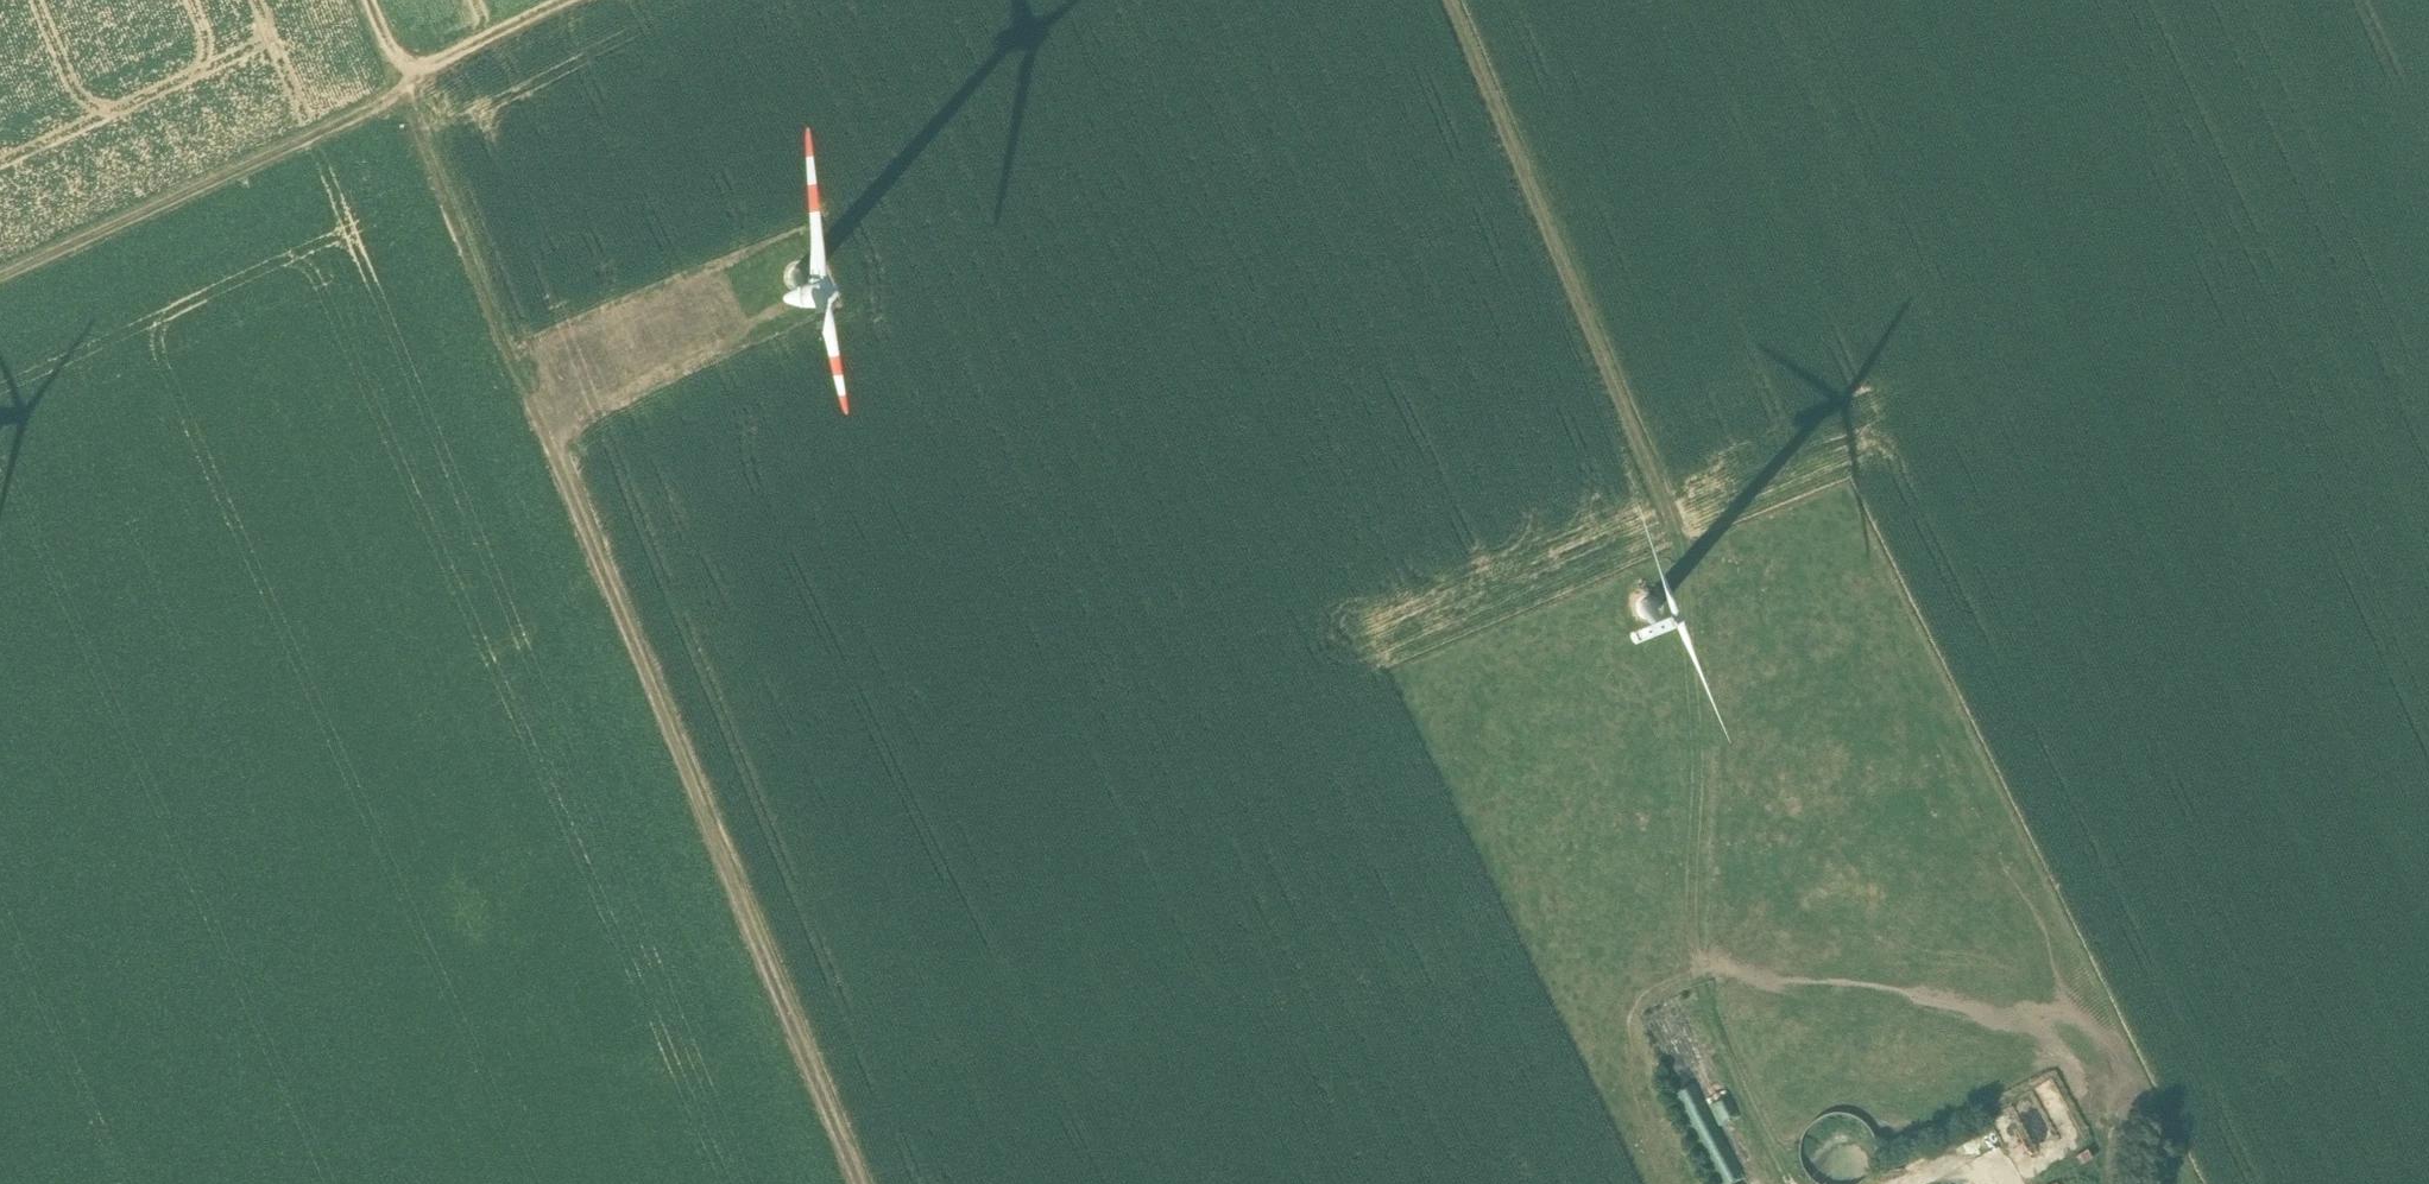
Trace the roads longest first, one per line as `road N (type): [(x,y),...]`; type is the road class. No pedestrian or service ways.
road 1 (track): [(1457,0),(1689,552)]
road 2 (track): [(419,63),(404,94),(314,141),(0,280)]
road 3 (track): [(576,0),(447,61),(419,63),(380,0)]

